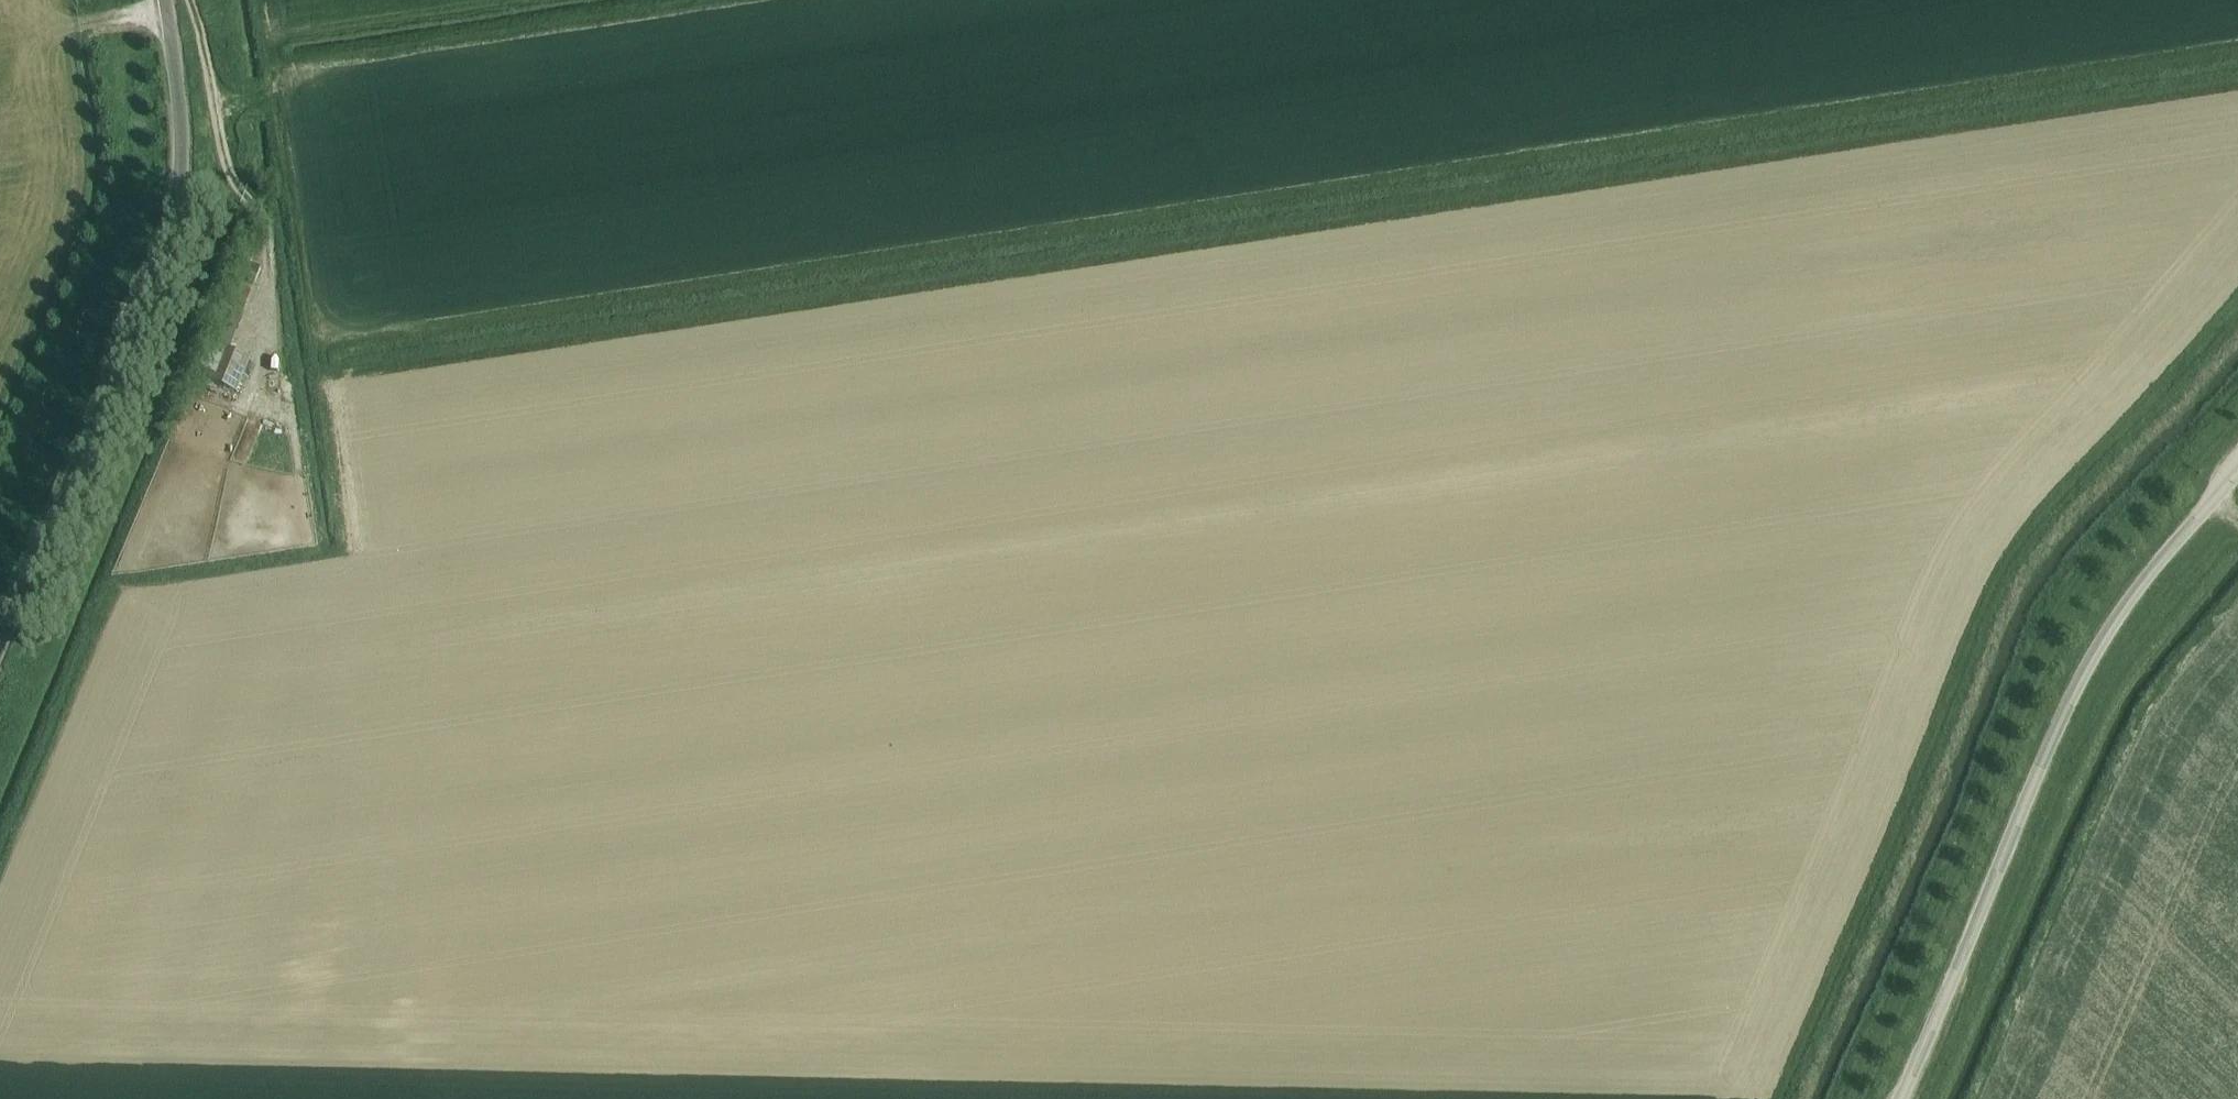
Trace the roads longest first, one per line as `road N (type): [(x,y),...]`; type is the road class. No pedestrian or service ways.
road 1 (unclassified): [(1904,1098),(2094,659),(2155,570),(2237,476)]
road 2 (unclassified): [(0,668),(150,310),(179,212),(185,133),(167,0)]

